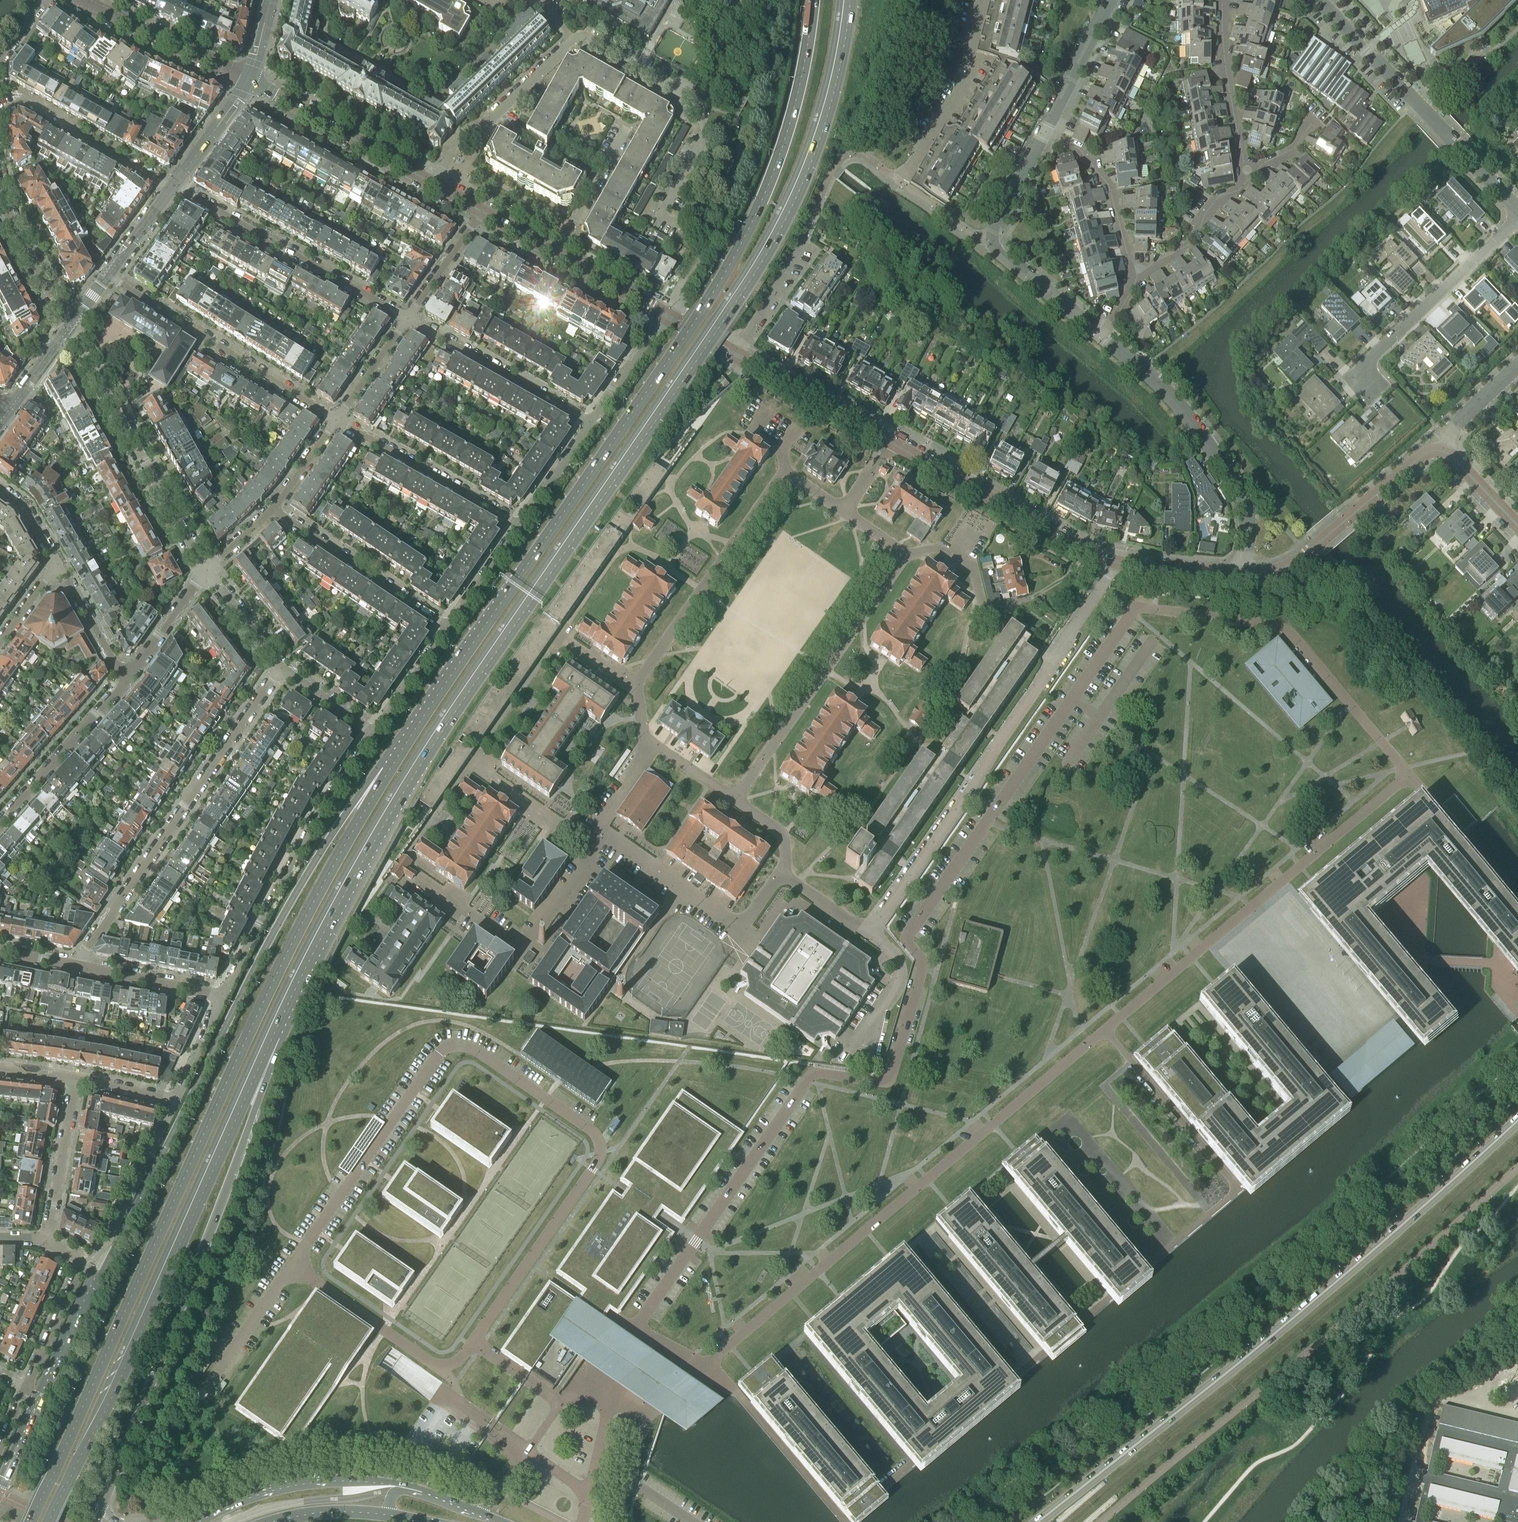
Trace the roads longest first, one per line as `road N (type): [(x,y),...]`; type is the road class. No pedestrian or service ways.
road 1 (primary): [(289,1001),(422,763),(771,247),(827,118),(850,0)]
road 2 (primary): [(420,722),(262,1004),(32,1521)]
road 3 (primary): [(813,0),(793,112),(748,229),(698,316),(420,722)]
road 4 (primary): [(420,722),(378,766),(293,898),(92,1283)]
road 5 (secondary): [(1039,1521),(1358,1264),(1517,1121)]
road 6 (primary): [(50,1521),(289,1001)]
road 7 (primary): [(105,1500),(283,1041),(289,1001)]
road 8 (residential): [(681,226),(662,212),(704,136),(700,108),(585,37),(456,141),(434,185)]
road 9 (residential): [(870,935),(1118,563)]
road 10 (residential): [(734,799),(905,556),(847,514)]
road 11 (residential): [(75,966),(282,667)]
road 12 (residential): [(982,0),(968,52),(971,79),(901,183),(992,239)]
road 13 (residential): [(375,733),(314,825),(222,998)]
road 14 (residential): [(1242,574),(1248,517),(1230,475),(1170,397),(1103,336)]
road 15 (residential): [(1517,212),(1317,0)]
road 16 (residential): [(204,571),(68,327)]
road 17 (residential): [(408,319),(172,188)]
road 18 (residential): [(109,276),(336,420)]
road 19 (residential): [(635,686),(785,471)]
road 20 (residential): [(1118,563),(890,442)]
road 21 (residential): [(1379,394),(1358,371),(1517,218)]
road 22 (residential): [(422,886),(513,944),(528,943),(599,840)]
road 23 (residential): [(781,874),(739,927),(604,834)]
road 24 (secondary): [(415,1489),(311,1482),(262,1490),(196,1521)]
road 25 (residential): [(273,509),(449,627)]
road 26 (residential): [(520,525),(336,420)]
road 27 (residential): [(434,185),(249,82)]
road 28 (residential): [(589,422),(408,319)]
road 29 (residential): [(0,112),(26,97),(172,188)]
road 30 (residential): [(175,1102),(92,1283)]
road 31 (residential): [(0,824),(129,677)]
road 32 (residential): [(249,82),(78,0)]
road 33 (residential): [(1045,132),(1078,150),(1104,177),(1138,280)]
road 34 (residential): [(890,442),(733,353)]
road 35 (residential): [(1249,170),(1228,84),(1224,0)]
road 36 (residential): [(45,1243),(76,1078)]
road 37 (residential): [(1316,546),(1423,455),(1444,452)]
road 38 (residential): [(1138,280),(1192,239),(1249,170)]
road 39 (residential): [(68,327),(0,187)]
road 40 (residential): [(222,998),(75,966)]
road 41 (residential): [(1103,336),(992,239)]
road 42 (residential): [(1109,0),(1045,132)]
road 43 (residential): [(849,1053),(900,977),(894,954),(870,935)]
road 44 (residential): [(79,1261),(25,1390)]
road 45 (residential): [(733,353),(803,236)]
road 46 (residential): [(129,677),(58,565)]
road 47 (residential): [(172,188),(249,82)]
road 48 (residential): [(589,422),(664,315)]
road 49 (residential): [(487,775),(557,824),(599,840)]
road 50 (residential): [(408,319),(481,211)]
road 51 (residential): [(129,677),(204,571)]
road 52 (residential): [(375,733),(449,627)]
road 53 (secondary): [(92,1283),(40,1397)]
road 54 (secondary): [(273,1521),(336,1512),(397,1517)]
road 55 (residential): [(1242,574),(1118,563)]
road 56 (residential): [(449,627),(520,525)]
road 57 (residential): [(336,420),(408,319)]
road 58 (residential): [(664,315),(556,254)]
road 59 (residential): [(520,525),(589,422)]
road 60 (residential): [(282,667),(204,571)]
road 61 (residential): [(1045,132),(992,239)]

